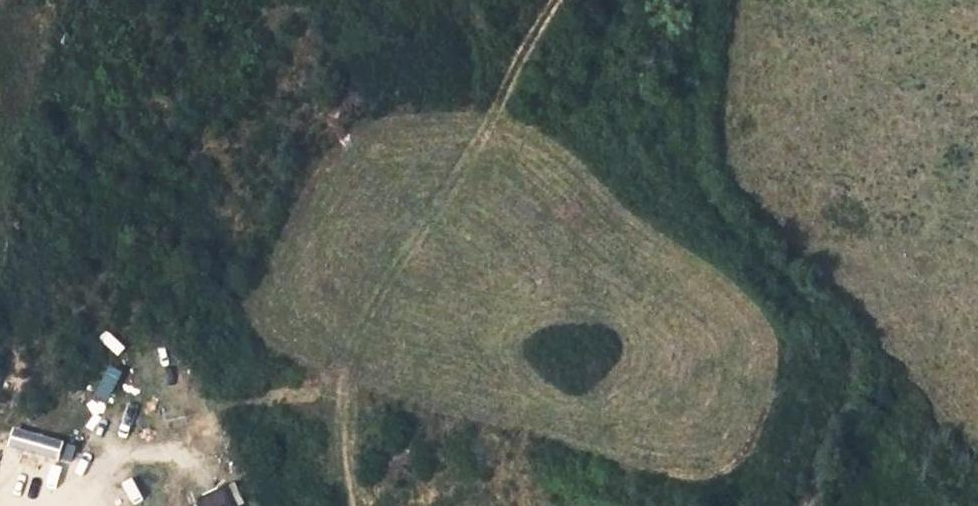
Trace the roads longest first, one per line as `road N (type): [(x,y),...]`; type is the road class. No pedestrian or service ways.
road 1 (track): [(705,0),(692,151),(698,193),(831,327),(848,385),(801,505)]
road 2 (track): [(446,0),(461,13),(489,76),(476,129),(370,291),(340,375),(336,449),(347,505)]

